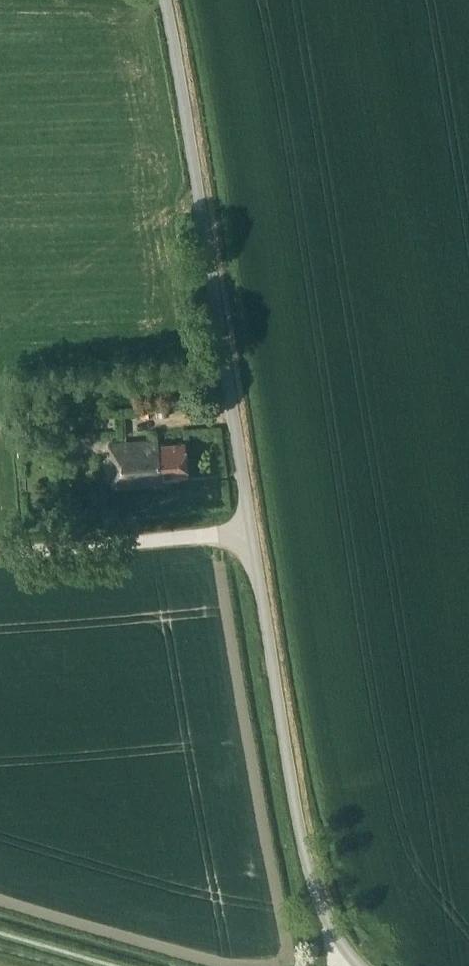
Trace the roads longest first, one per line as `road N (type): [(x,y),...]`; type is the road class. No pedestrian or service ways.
road 1 (unclassified): [(361,965),(327,919),(311,877),(165,0)]

